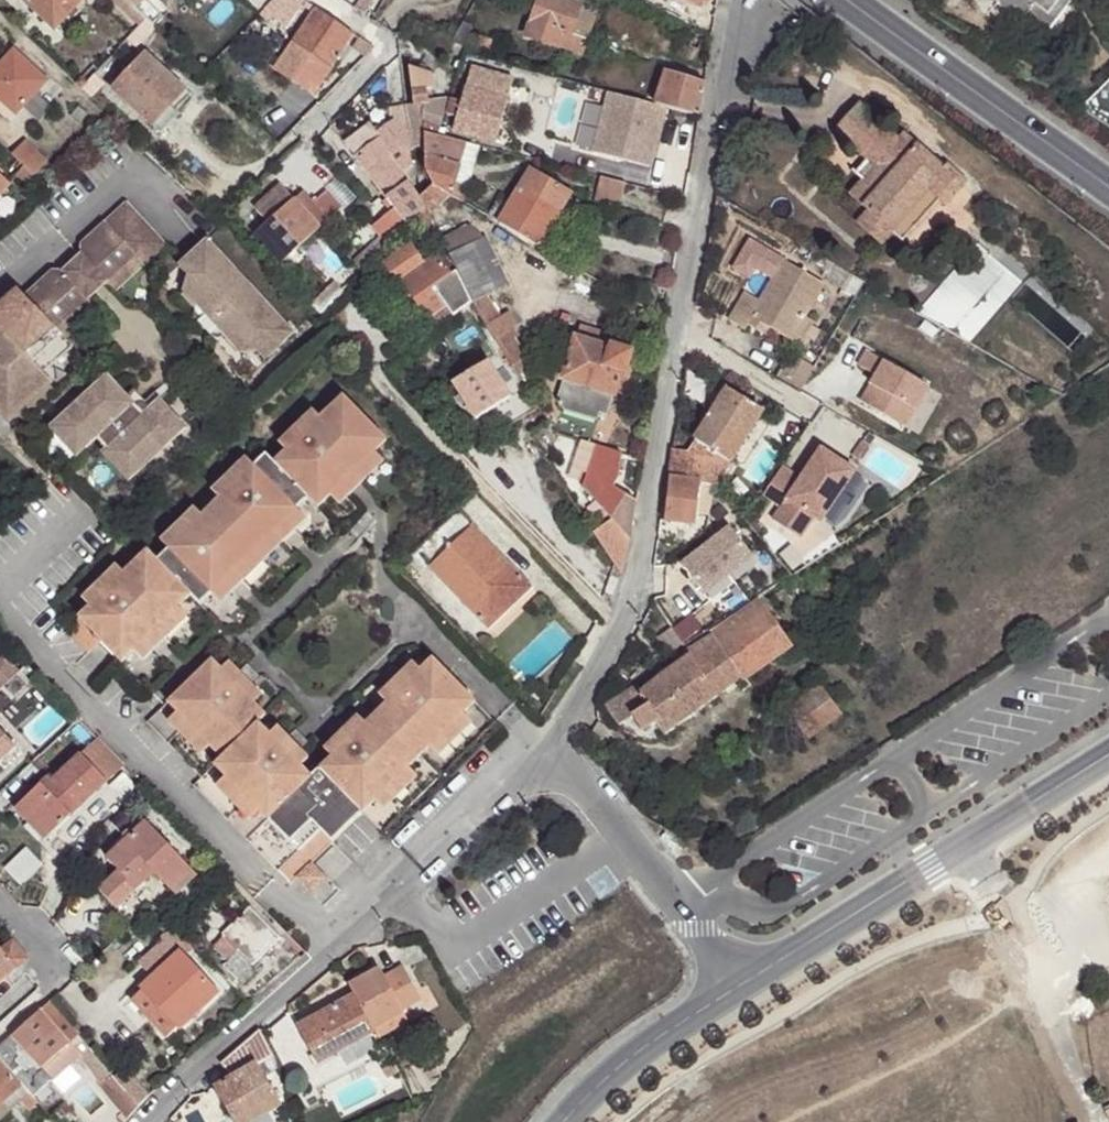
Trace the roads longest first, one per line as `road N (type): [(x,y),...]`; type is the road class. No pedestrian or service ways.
road 1 (residential): [(740,20),(725,40),(640,568),(615,629),(546,744)]
road 2 (residential): [(546,744),(253,1013),(147,1121)]
road 3 (residential): [(1108,750),(735,984)]
road 4 (tertiary): [(1108,188),(847,0)]
road 5 (residential): [(546,744),(735,984)]
road 6 (residential): [(735,984),(607,1074),(566,1121)]
road 7 (residential): [(0,1037),(47,992),(60,957),(0,892)]

